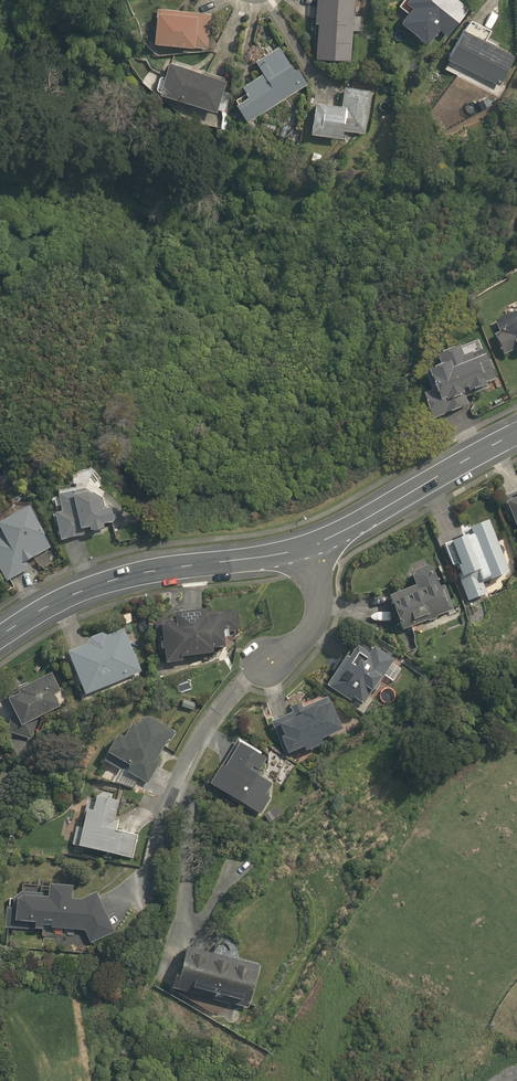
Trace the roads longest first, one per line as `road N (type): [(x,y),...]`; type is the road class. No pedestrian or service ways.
road 1 (tertiary): [(303,550),(113,579),(0,636)]
road 2 (tertiary): [(516,434),(303,550)]
road 3 (residential): [(303,550),(317,602),(313,622),(266,665)]

